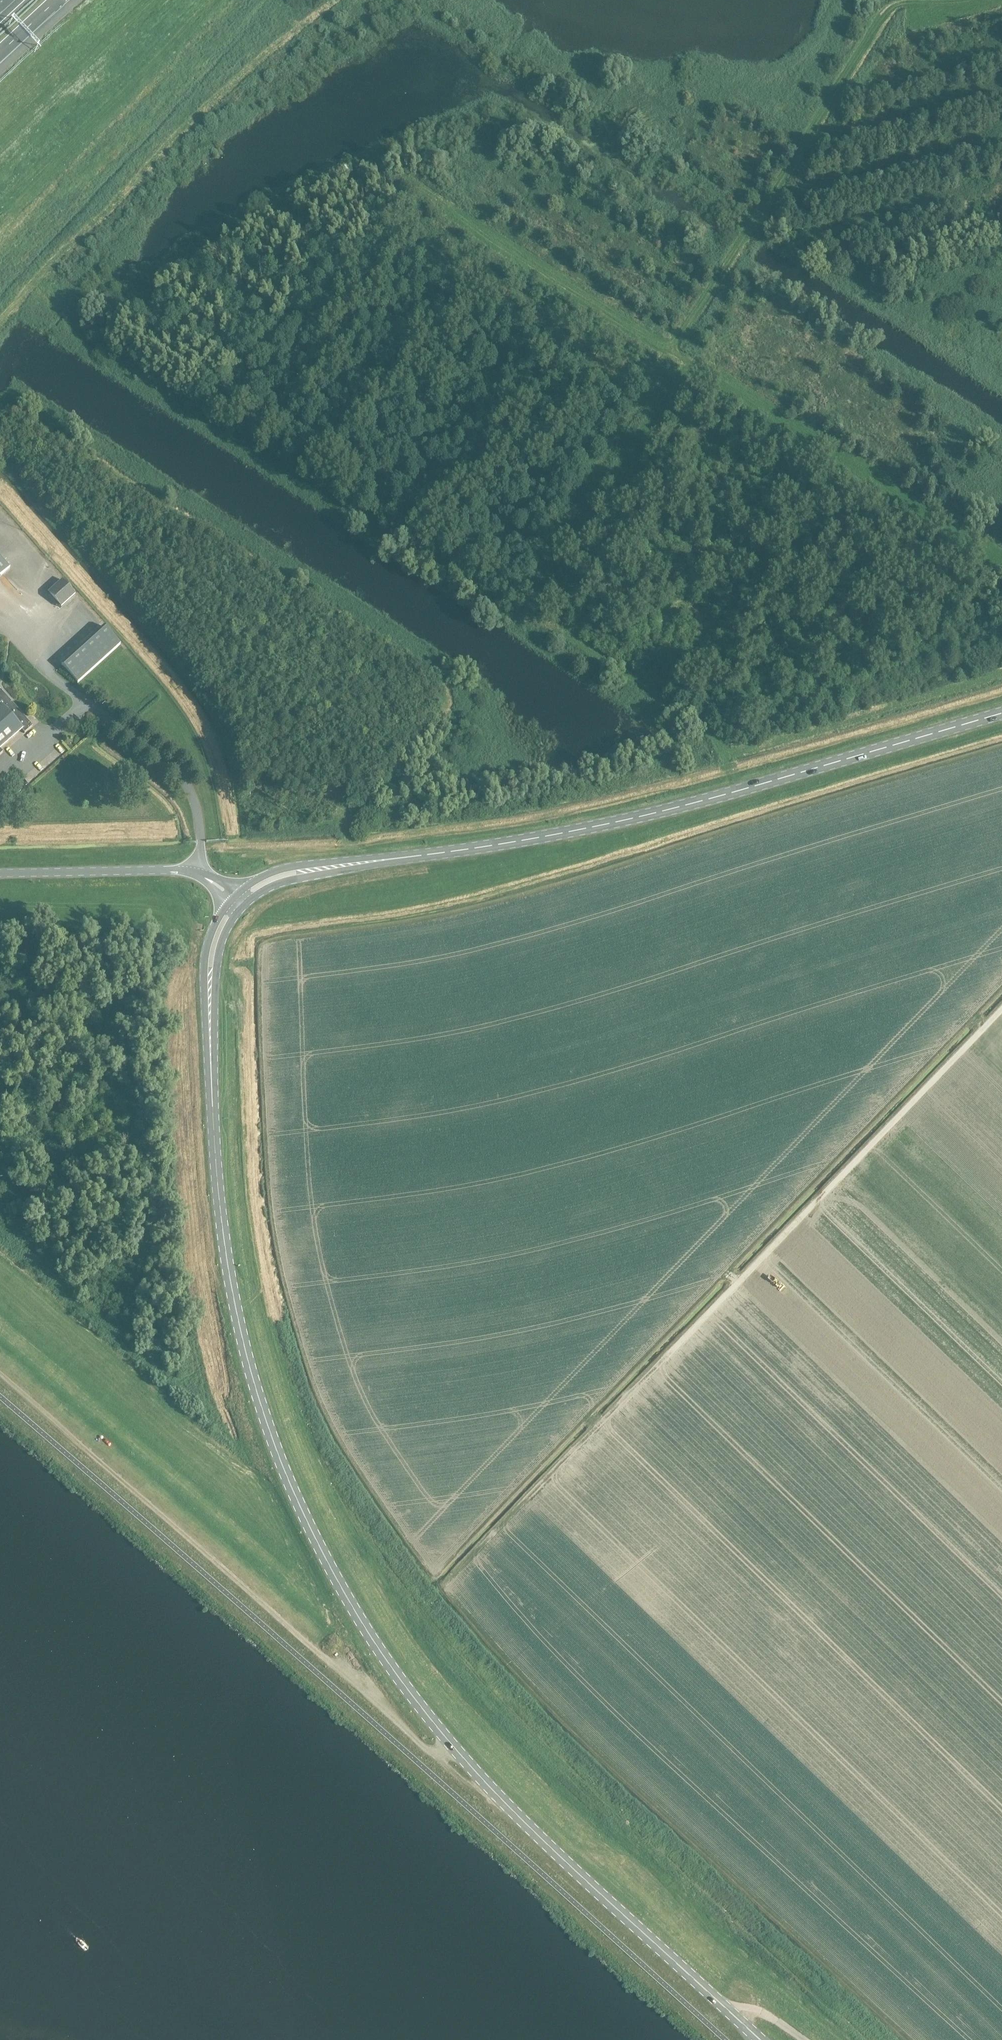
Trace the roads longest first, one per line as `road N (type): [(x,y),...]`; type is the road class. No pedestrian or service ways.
road 1 (secondary): [(761,2039),(496,1794),(430,1719),(310,1530),(246,1353),(220,1202),(209,969),(214,938),(236,901)]
road 2 (secondary): [(236,901),(290,873),(610,823),(1001,713)]
road 3 (track): [(0,1375),(475,1790),(506,1804)]
road 4 (tertiary): [(236,901),(214,881),(184,871),(0,873)]

